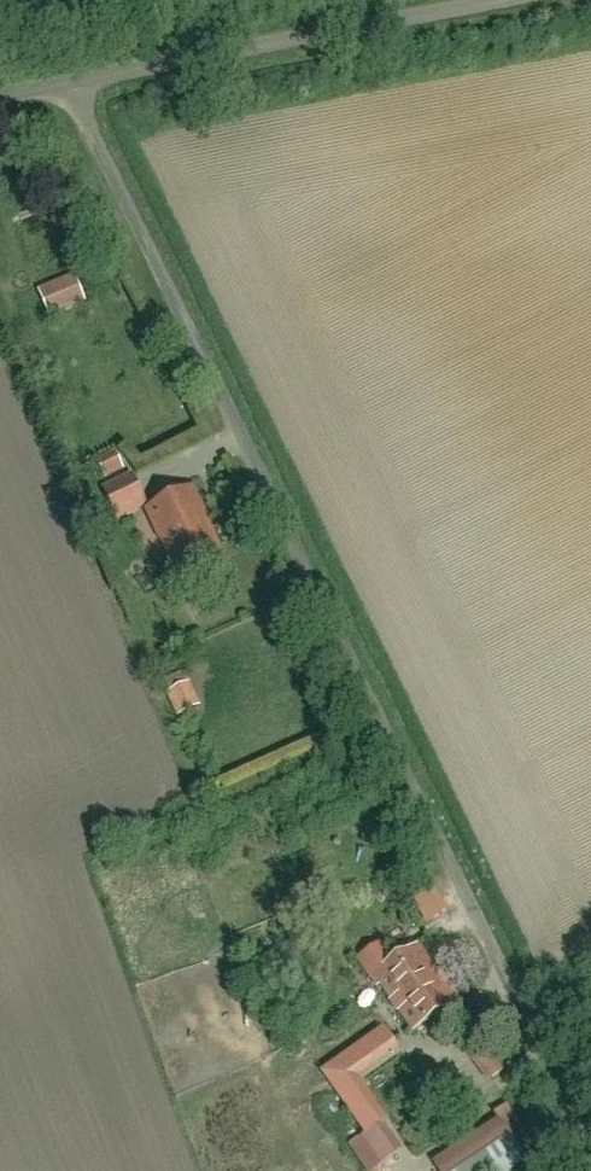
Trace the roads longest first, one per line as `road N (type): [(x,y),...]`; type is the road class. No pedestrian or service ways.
road 1 (residential): [(72,90),(468,906),(590,1139)]
road 2 (residential): [(72,90),(447,0)]

